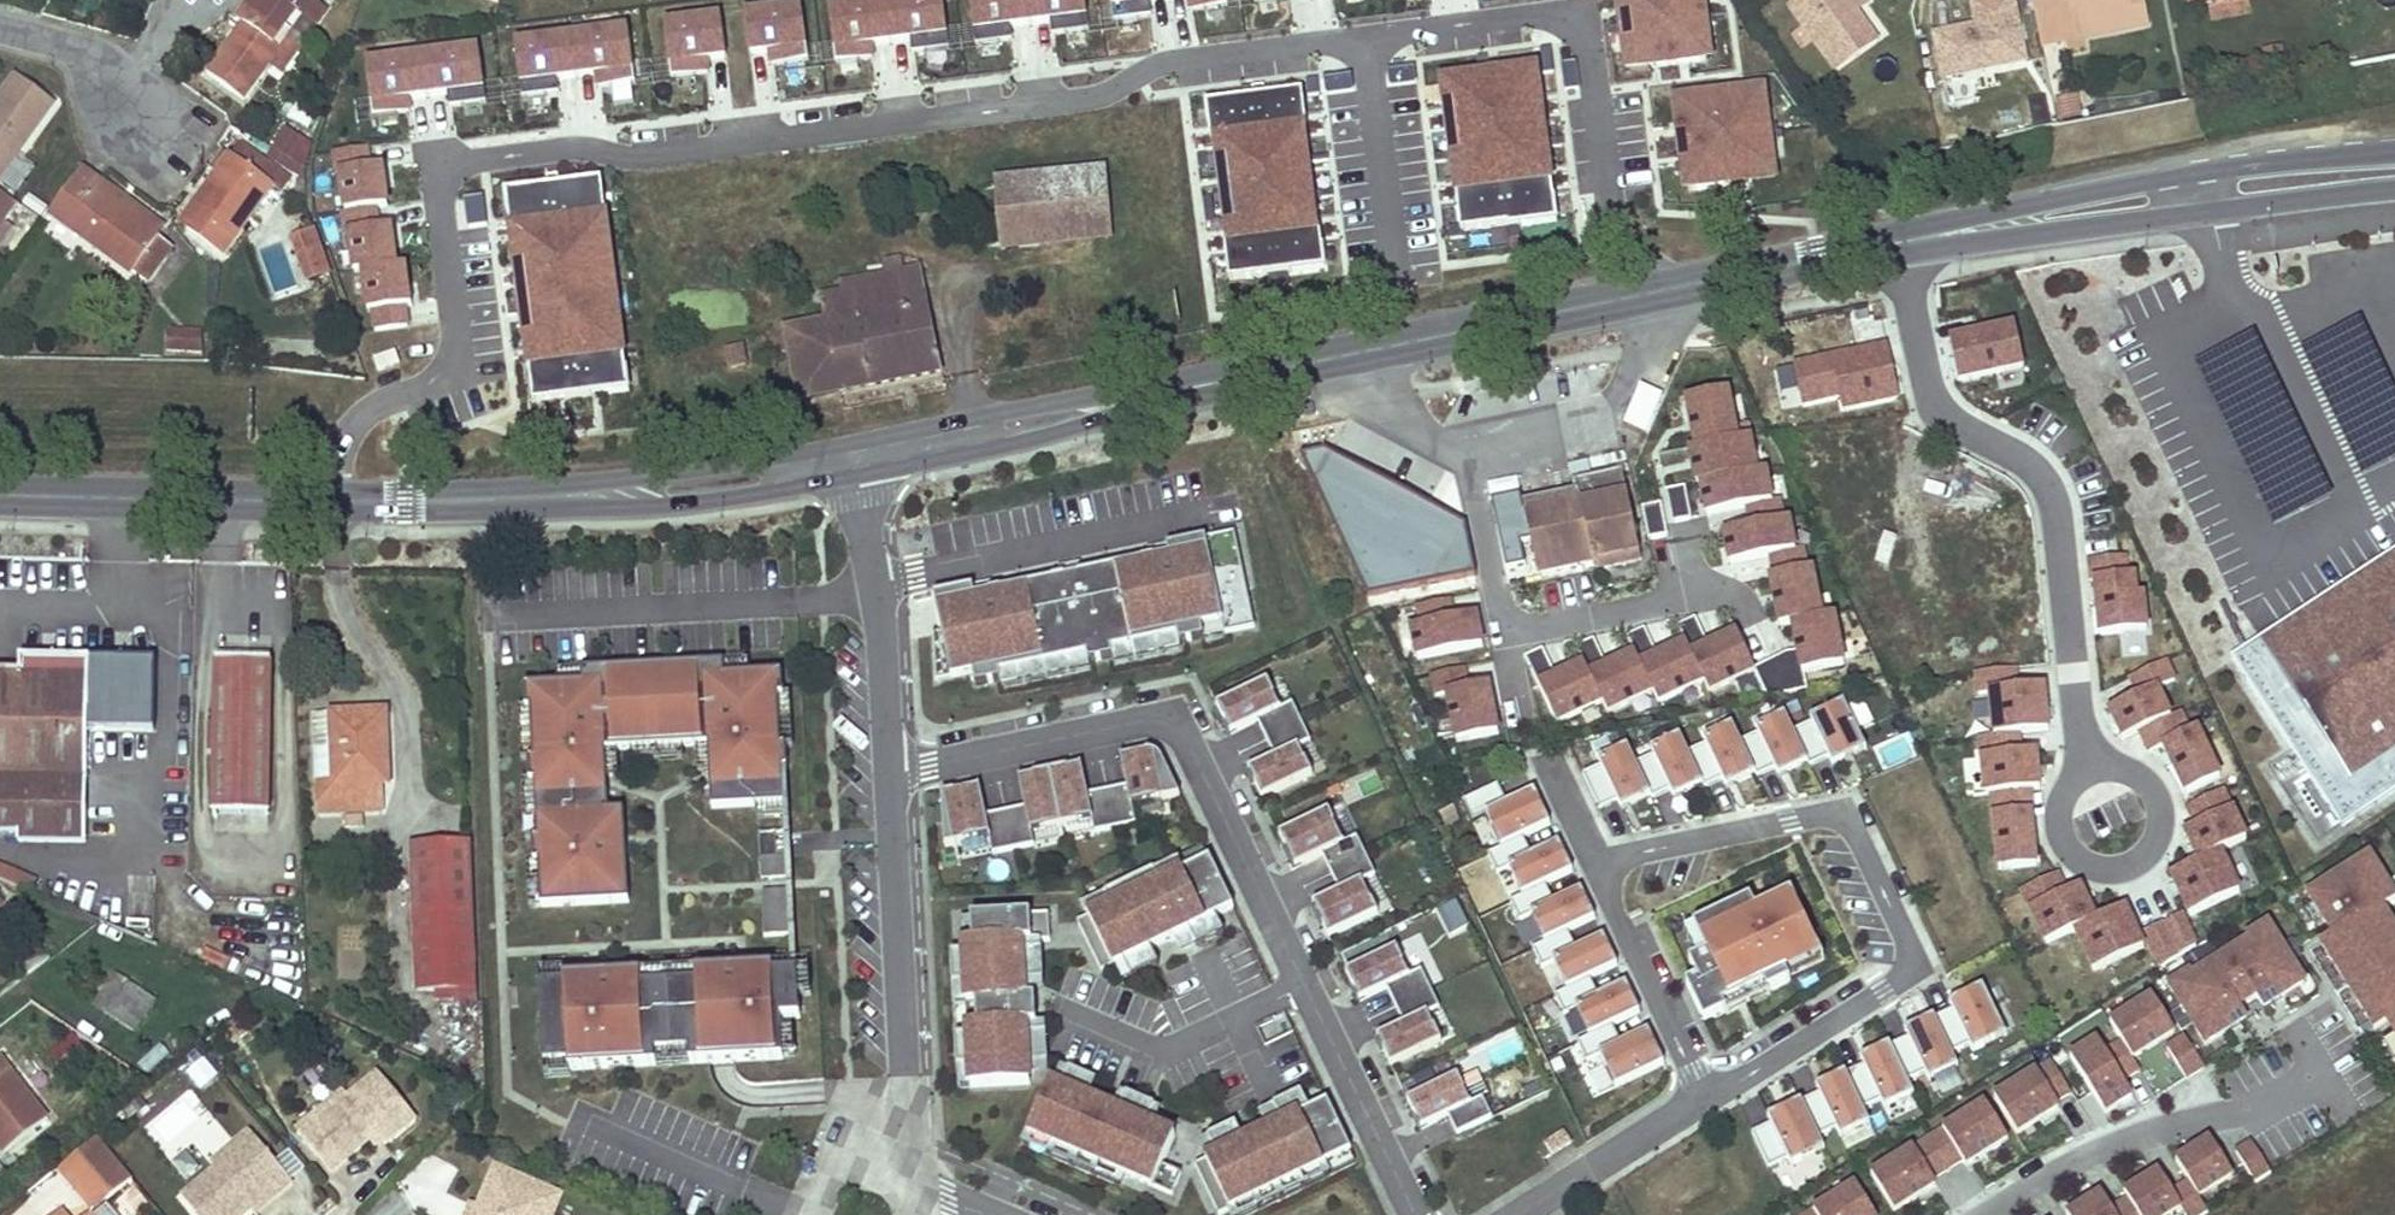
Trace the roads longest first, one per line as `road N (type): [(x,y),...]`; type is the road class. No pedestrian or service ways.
road 1 (residential): [(1671,290),(1618,239),(1583,22),(1163,68),(1098,98),(632,160),(570,149),(468,165),(440,201),(458,369),(365,415),(339,446),(335,502)]
road 2 (residential): [(889,773),(1146,717),(1169,721),(1188,737),(1414,1214)]
road 3 (secondary): [(860,456),(1671,290)]
road 4 (residential): [(1711,1098),(1884,992),(1909,968),(1911,951),(1849,818),(1836,813),(1593,862)]
road 5 (residential): [(1906,243),(1937,408),(2024,462),(2056,505),(2079,733),(2092,771)]
road 6 (secondary): [(335,502),(599,495),(860,456)]
road 7 (residential): [(889,773),(914,1202),(990,1214)]
road 8 (secondary): [(2394,153),(2191,178),(1936,237)]
road 9 (secondary): [(1936,237),(2394,190)]
road 10 (secondary): [(0,493),(335,502)]
road 11 (residential): [(860,456),(889,773)]
road 12 (residential): [(1987,1214),(2066,1165),(2125,1140),(2247,1113)]
road 13 (residential): [(1593,862),(1711,1098)]
road 14 (secondary): [(1671,290),(1906,243)]
road 15 (residential): [(2063,837),(2103,866),(2136,857),(2156,830),(2144,782),(2114,768),(2092,771)]
road 16 (residential): [(1522,1214),(1711,1098)]
road 17 (residential): [(0,26),(65,43),(143,115)]

